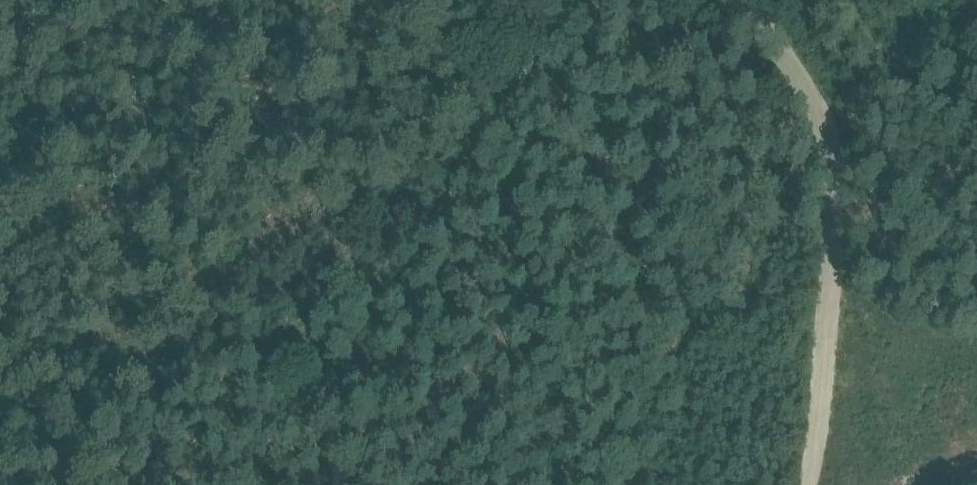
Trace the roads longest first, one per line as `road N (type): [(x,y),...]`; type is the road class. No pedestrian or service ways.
road 1 (track): [(812,484),(839,212),(819,124),(741,0)]

